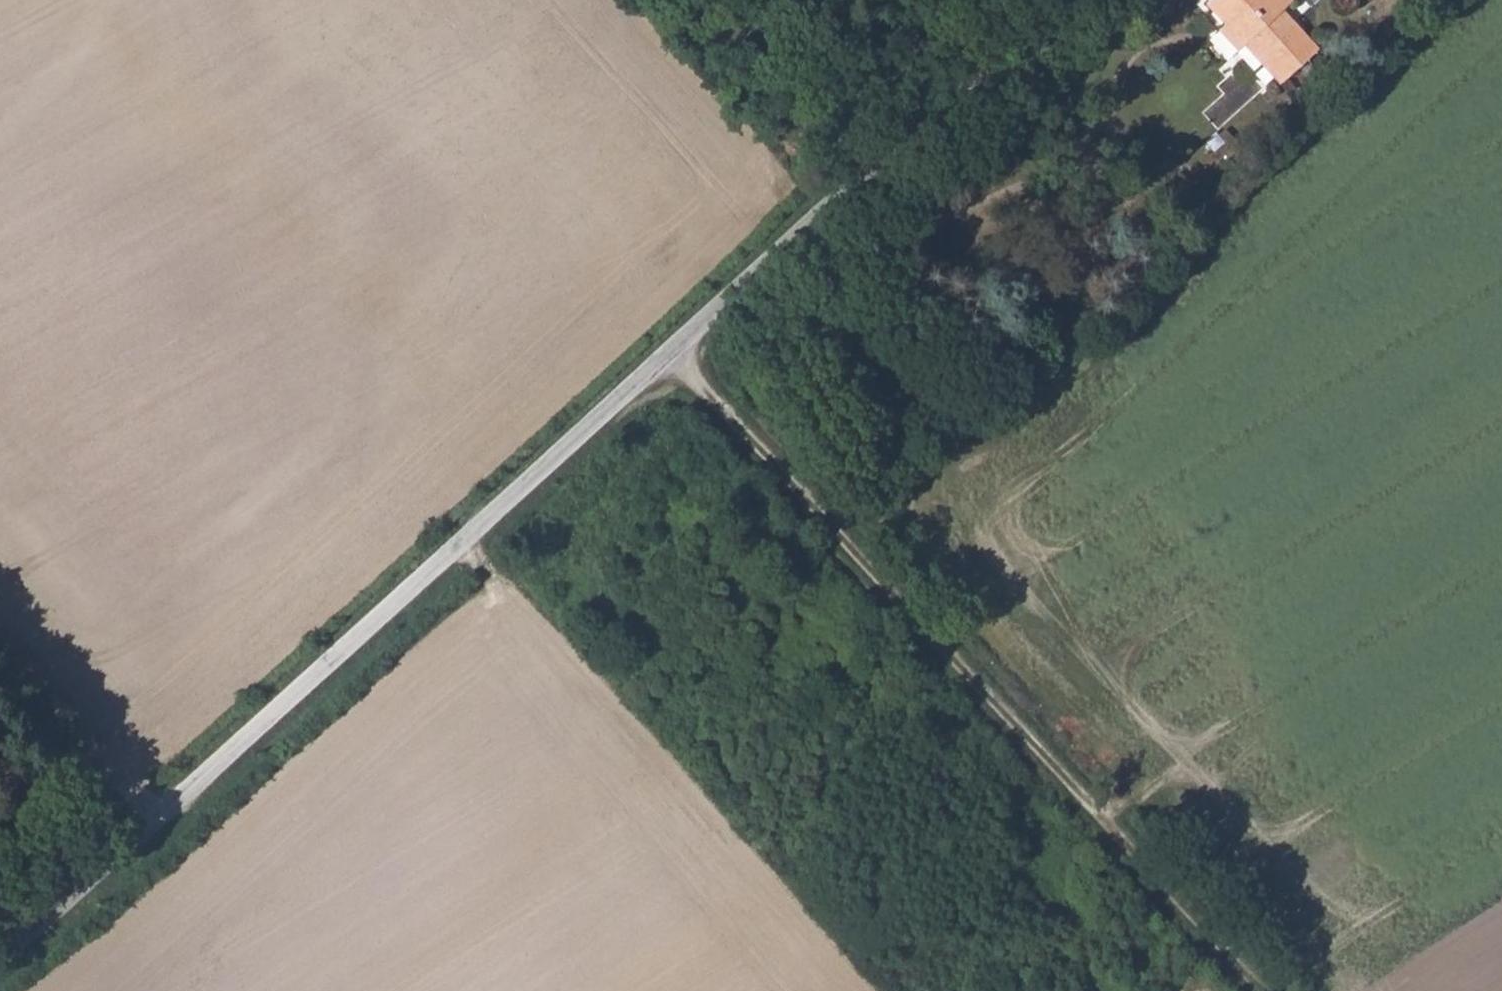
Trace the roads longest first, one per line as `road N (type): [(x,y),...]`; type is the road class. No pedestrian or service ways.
road 1 (unclassified): [(0,962),(1061,0)]
road 2 (track): [(673,354),(1261,990)]

